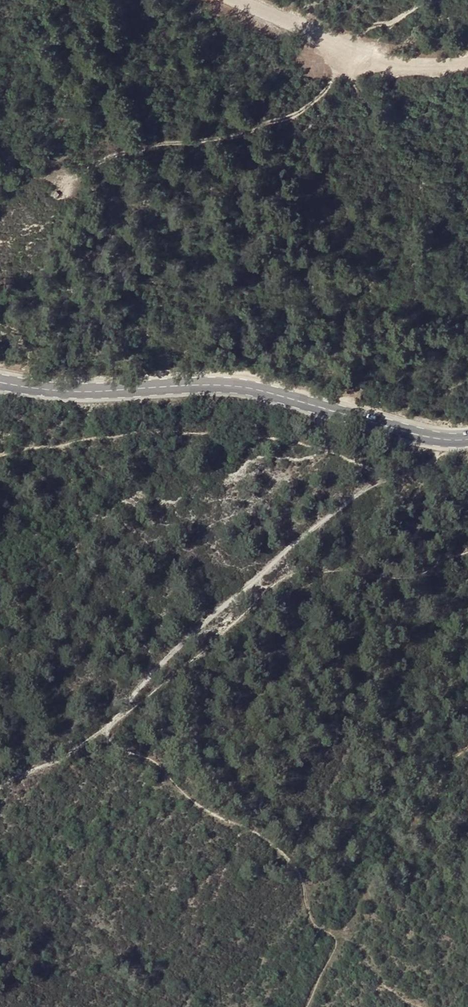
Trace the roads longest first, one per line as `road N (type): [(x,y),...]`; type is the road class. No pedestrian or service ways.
road 1 (secondary): [(467,439),(424,439),(236,383),(67,390),(0,383)]
road 2 (track): [(226,0),(345,55),(467,69)]

